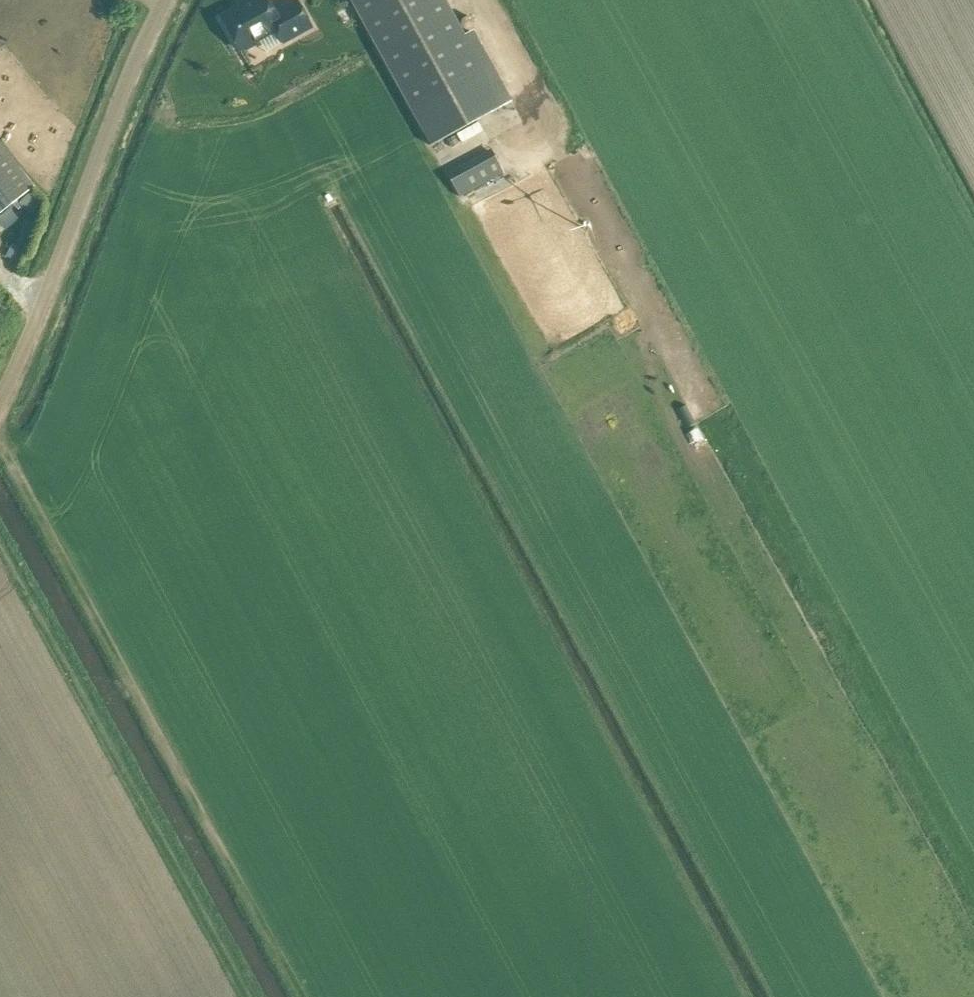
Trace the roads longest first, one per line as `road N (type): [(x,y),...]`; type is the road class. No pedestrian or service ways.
road 1 (unclassified): [(0,393),(167,0)]

